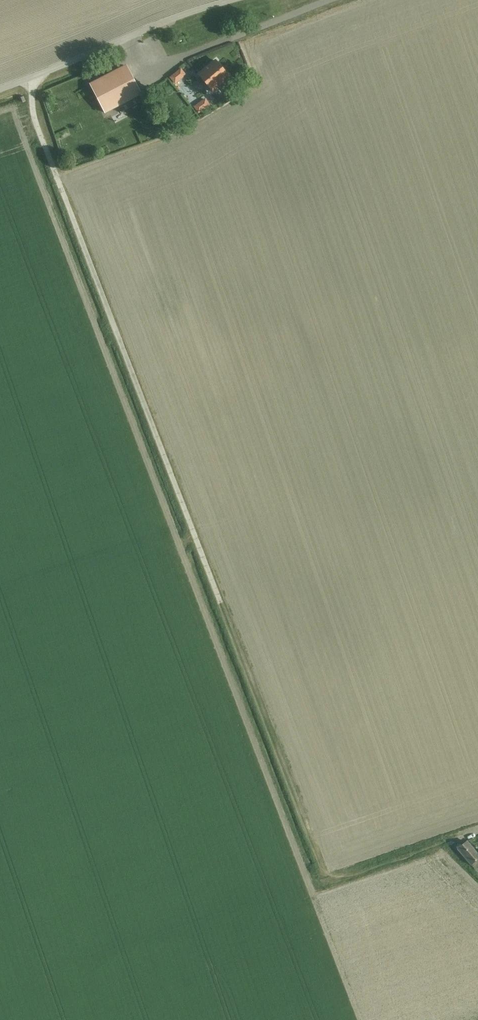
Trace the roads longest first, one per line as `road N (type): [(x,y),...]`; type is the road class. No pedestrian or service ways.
road 1 (unclassified): [(211,567),(38,128),(31,78)]
road 2 (unclassified): [(31,78),(232,0)]

